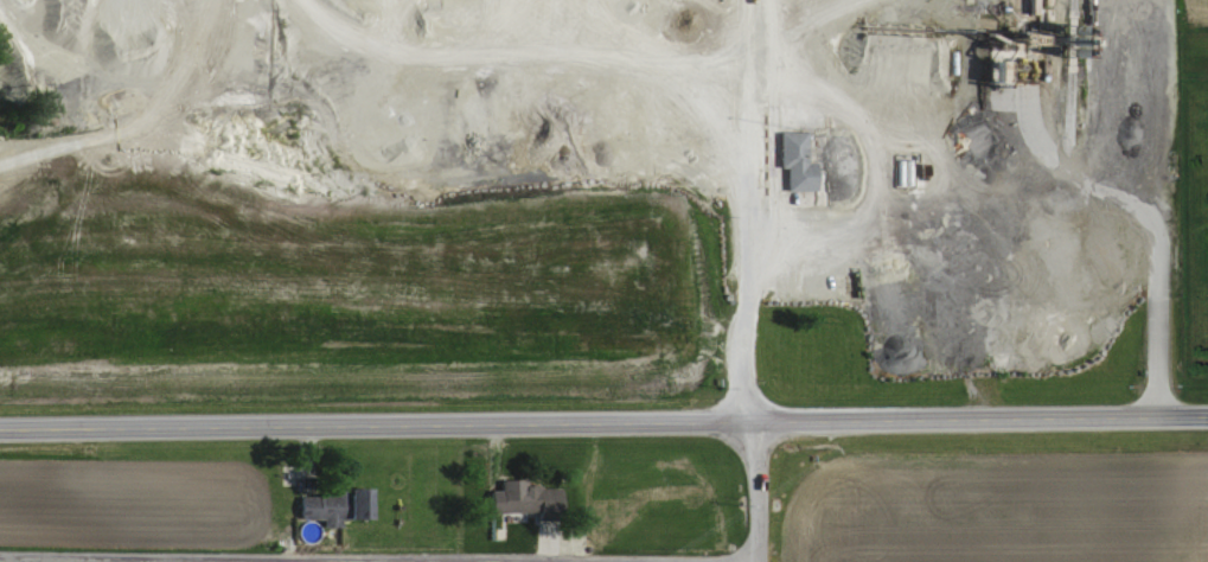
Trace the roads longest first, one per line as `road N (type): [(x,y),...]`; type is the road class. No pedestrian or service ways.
road 1 (primary): [(1207,418),(0,432)]
road 2 (residential): [(754,561),(739,300),(742,0)]
road 3 (residential): [(383,561),(0,557)]

